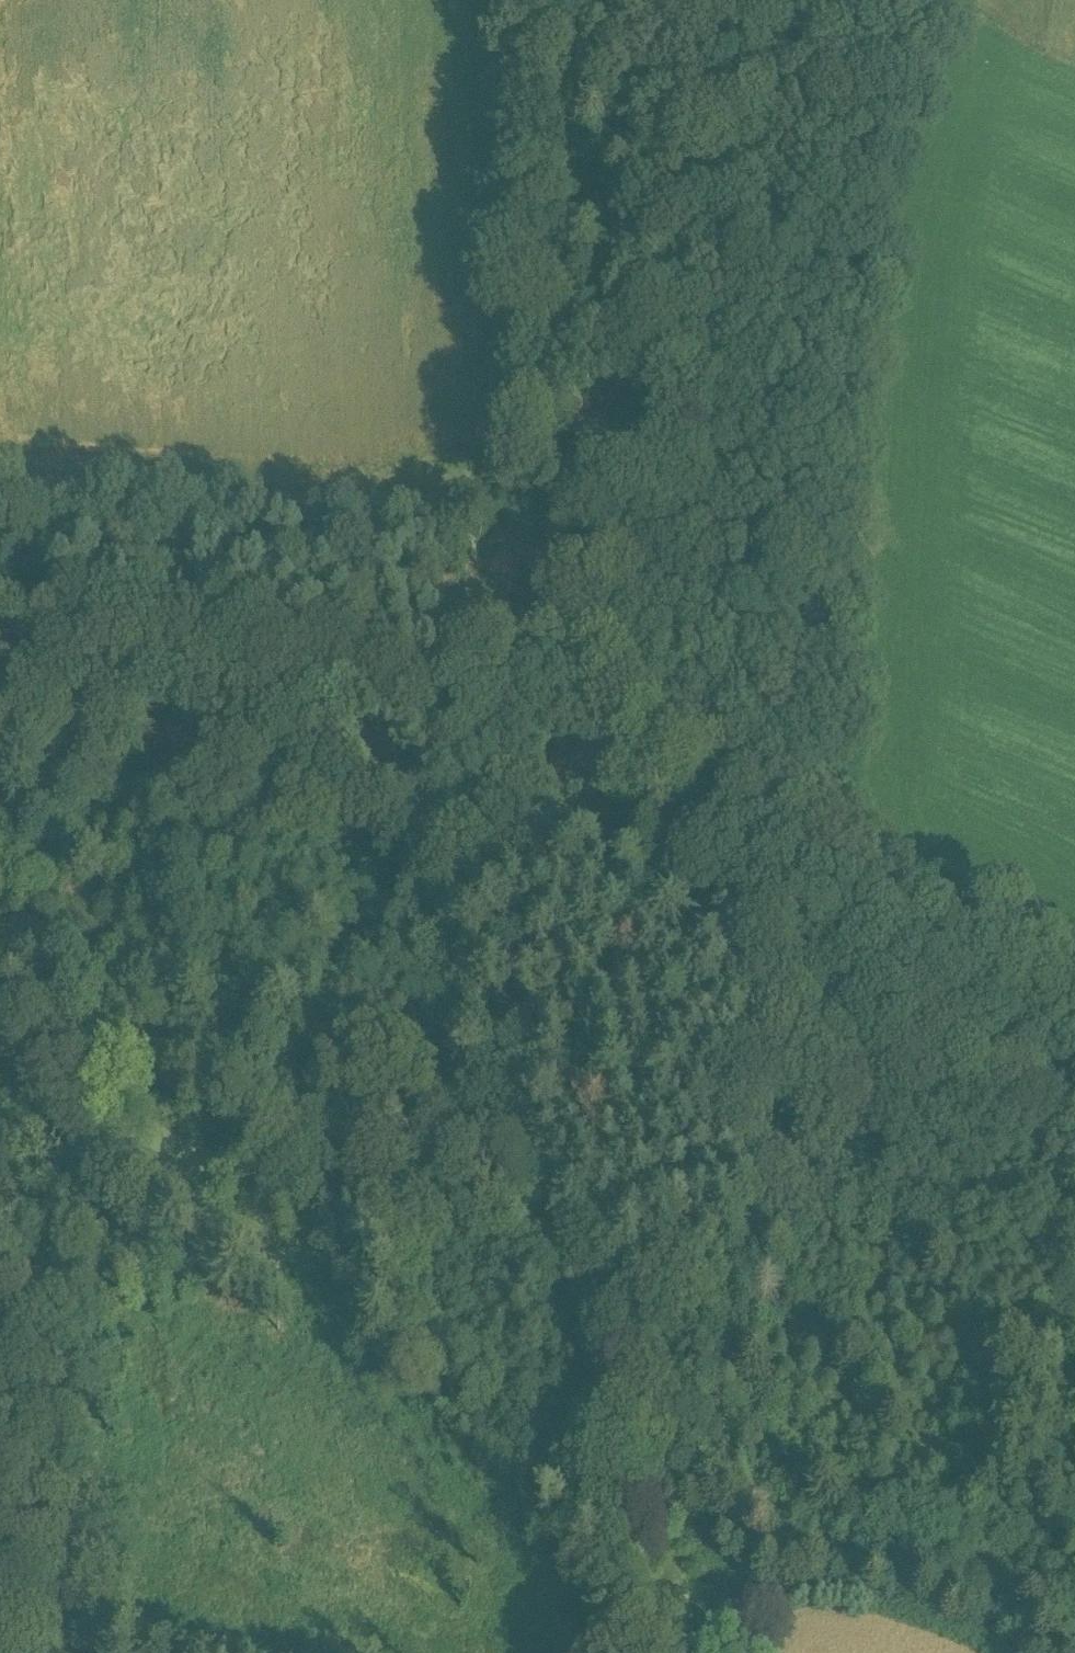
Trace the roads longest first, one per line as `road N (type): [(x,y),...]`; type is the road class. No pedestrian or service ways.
road 1 (tertiary): [(616,746),(572,635),(565,551),(727,0)]
road 2 (unclassified): [(0,653),(464,773),(543,775),(616,746)]
road 3 (tertiary): [(1074,1004),(680,805),(616,746)]

